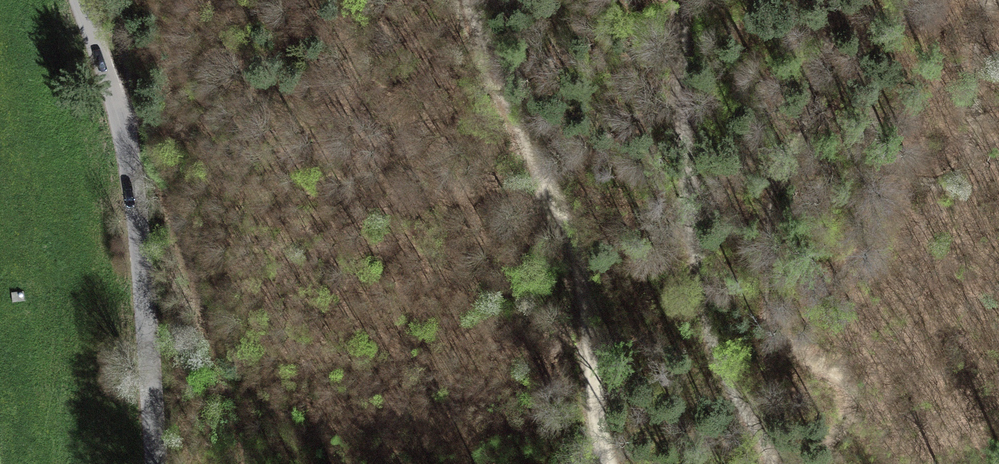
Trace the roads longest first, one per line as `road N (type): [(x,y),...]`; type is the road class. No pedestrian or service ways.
road 1 (track): [(471,0),(583,273),(607,463)]
road 2 (track): [(248,463),(217,338),(137,98),(118,0)]
road 3 (track): [(772,463),(698,302),(676,0)]
road 4 (unclassified): [(82,0),(114,87),(136,191),(164,463)]

